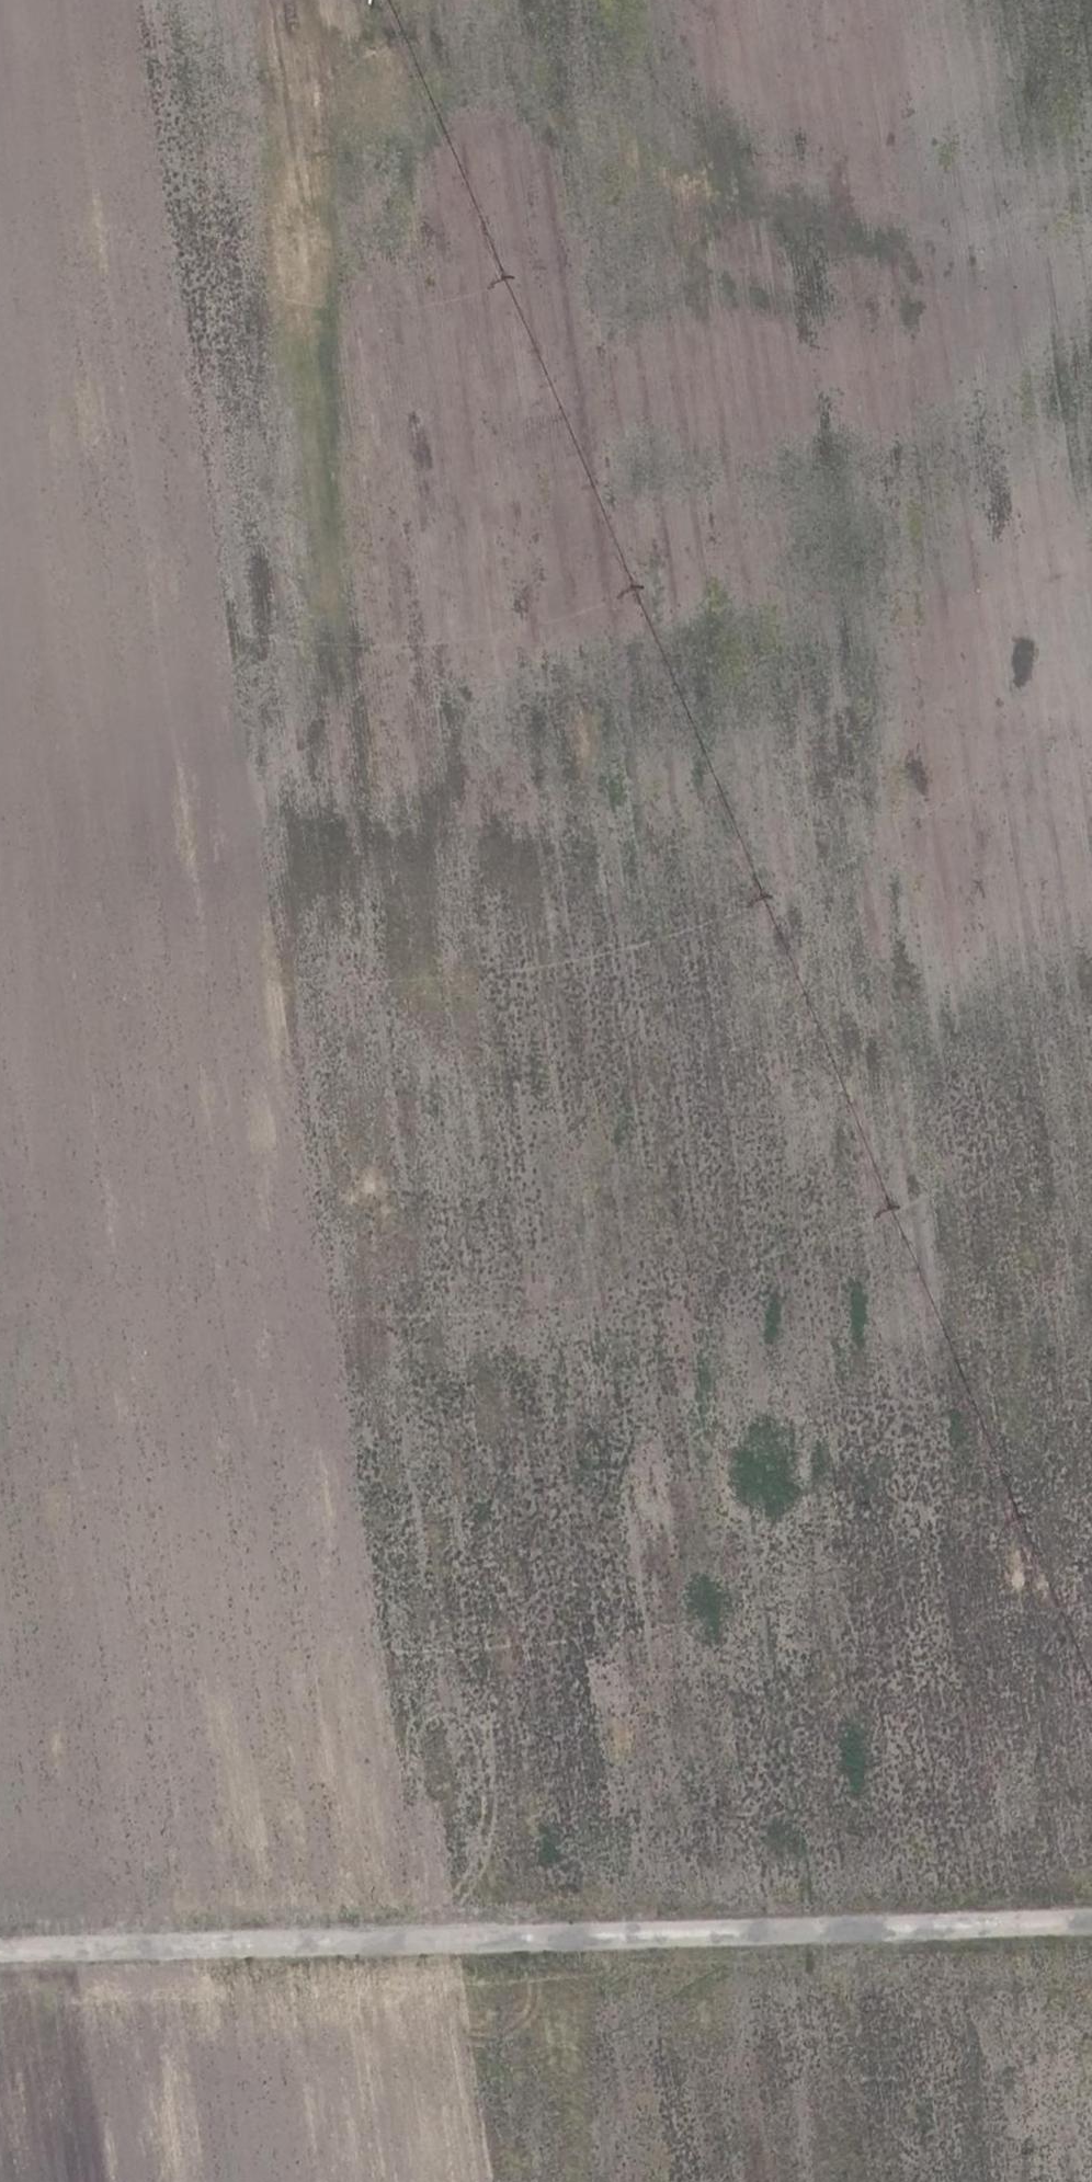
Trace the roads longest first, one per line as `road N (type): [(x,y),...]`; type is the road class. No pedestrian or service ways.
road 1 (track): [(0,1960),(1091,1927)]

